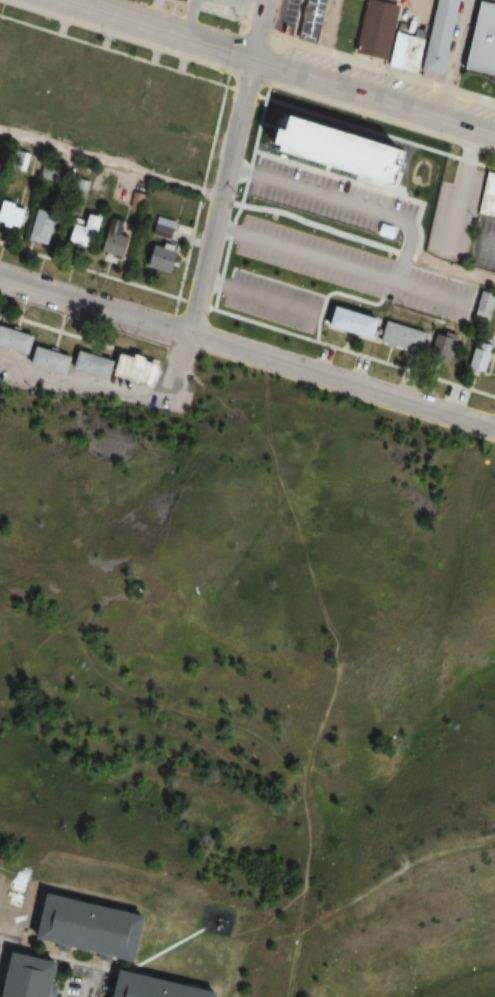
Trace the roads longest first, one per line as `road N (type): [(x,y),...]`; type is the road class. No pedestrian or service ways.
road 1 (residential): [(0,278),(494,427)]
road 2 (primary): [(61,0),(494,136)]
road 3 (residential): [(251,58),(189,334)]

